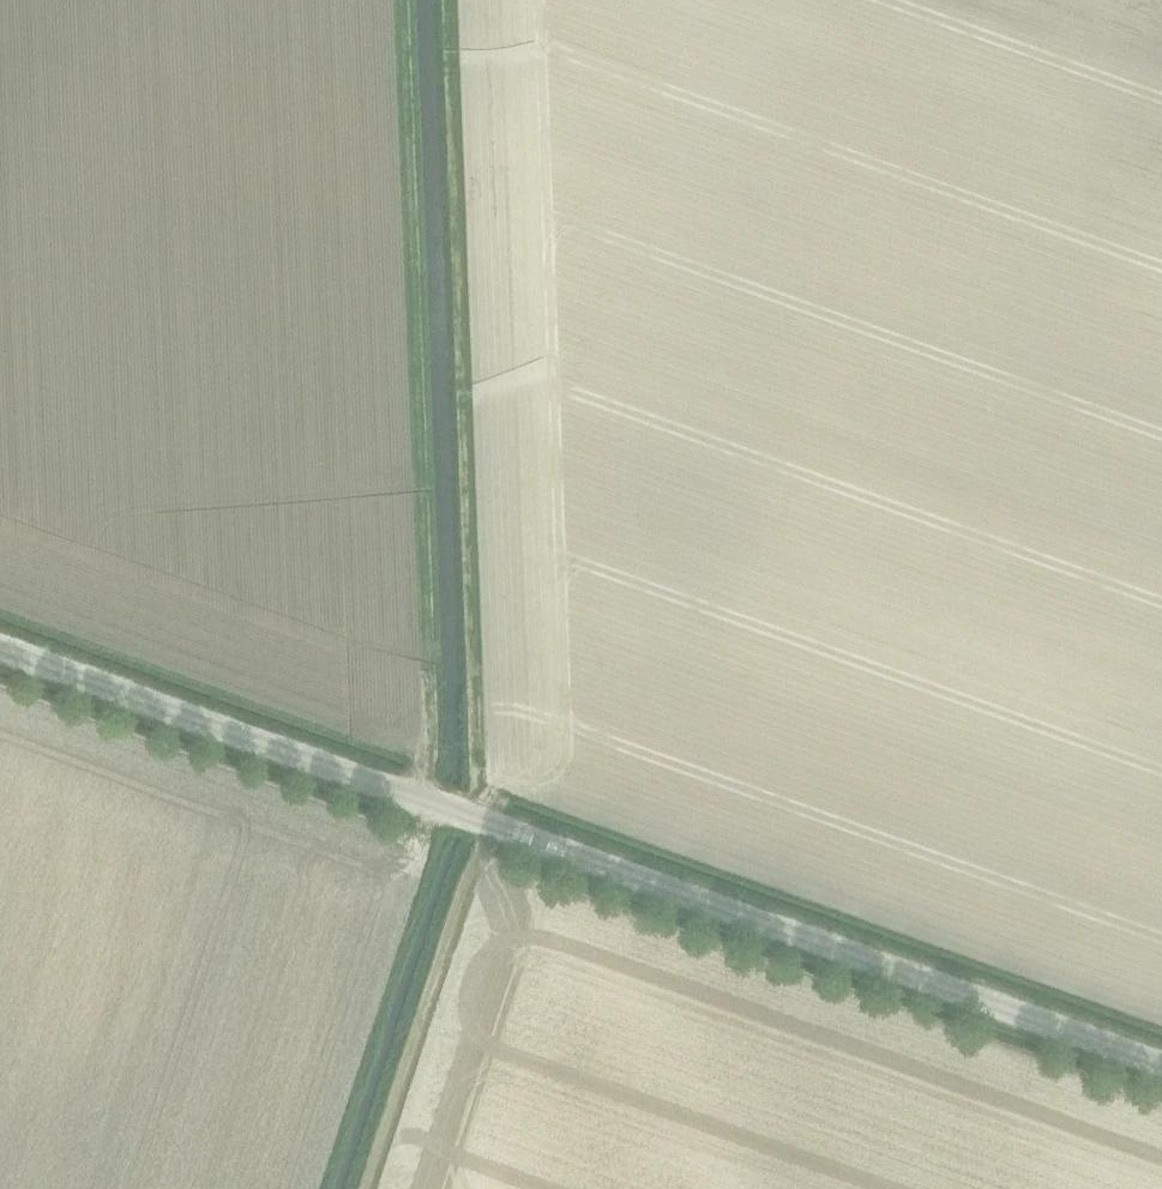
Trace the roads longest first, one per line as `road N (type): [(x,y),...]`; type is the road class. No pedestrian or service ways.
road 1 (unclassified): [(1161,1060),(0,636)]

